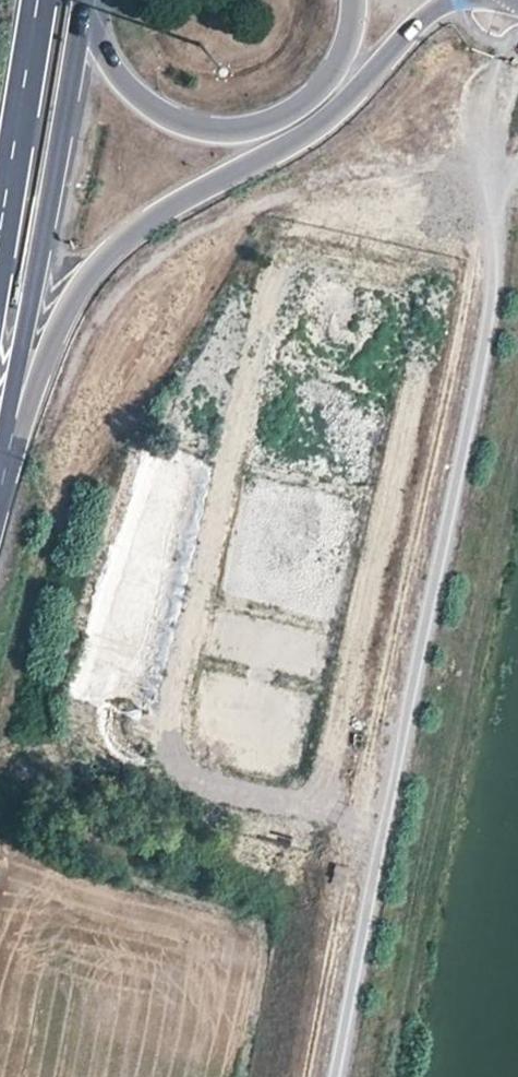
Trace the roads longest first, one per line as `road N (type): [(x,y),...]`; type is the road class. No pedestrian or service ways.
road 1 (primary): [(5,457),(35,400),(60,321),(97,268),(148,222),(329,116),(424,11),(446,0)]
road 2 (primary): [(5,457),(85,14)]
road 3 (primary): [(351,0),(352,28),(316,86),(274,115),(233,126),(196,124),(136,91),(85,14)]
road 4 (primary): [(0,226),(37,0)]

